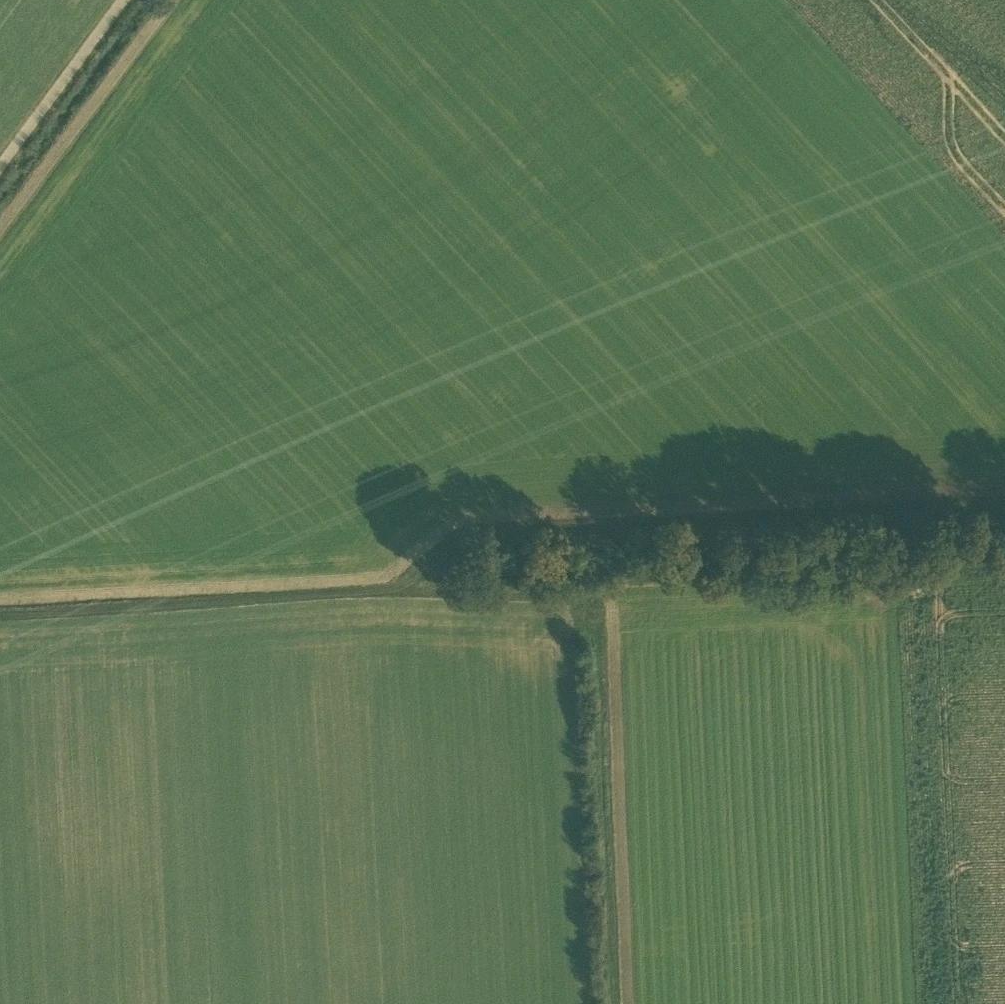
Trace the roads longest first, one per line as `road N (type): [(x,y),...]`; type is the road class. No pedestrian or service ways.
road 1 (track): [(123,0),(0,165)]

